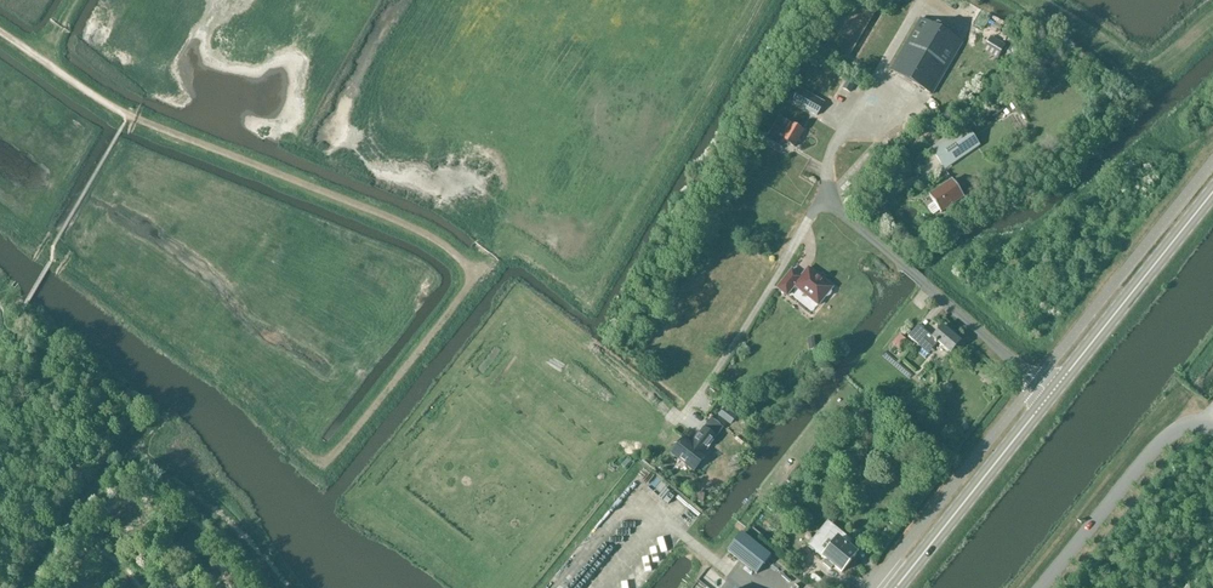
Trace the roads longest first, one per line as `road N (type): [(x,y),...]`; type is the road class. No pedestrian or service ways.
road 1 (unclassified): [(1051,394),(833,201)]
road 2 (primary): [(1051,394),(1212,192)]
road 3 (primary): [(896,587),(1051,394)]

